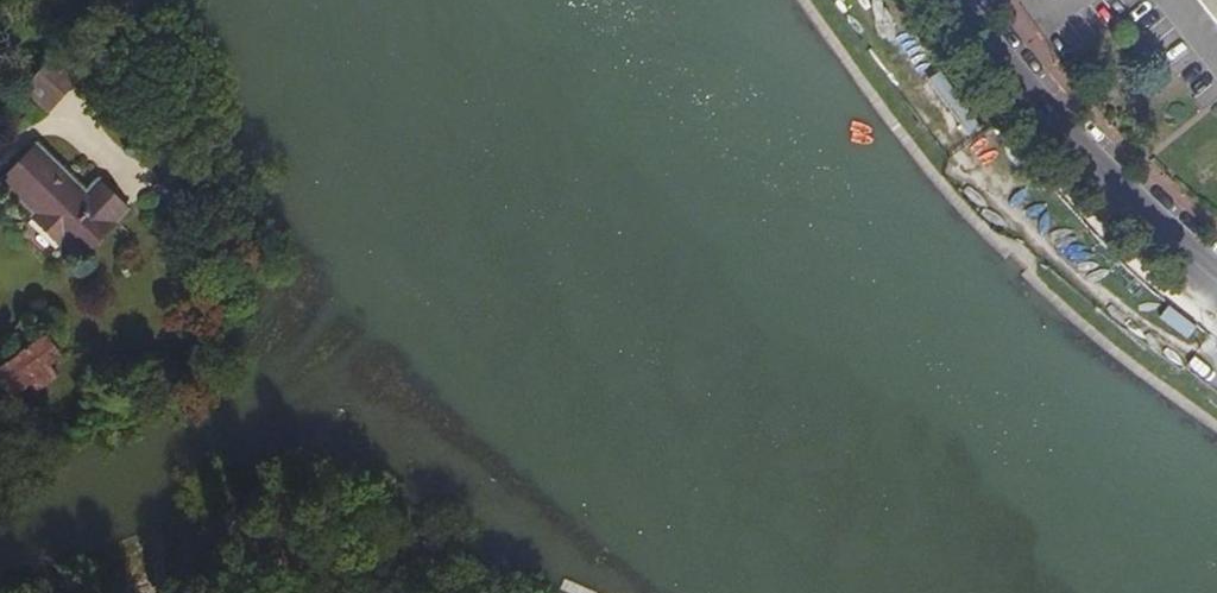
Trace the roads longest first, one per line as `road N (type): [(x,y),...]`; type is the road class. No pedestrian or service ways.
road 1 (tertiary): [(1216,267),(1118,180),(964,0)]

